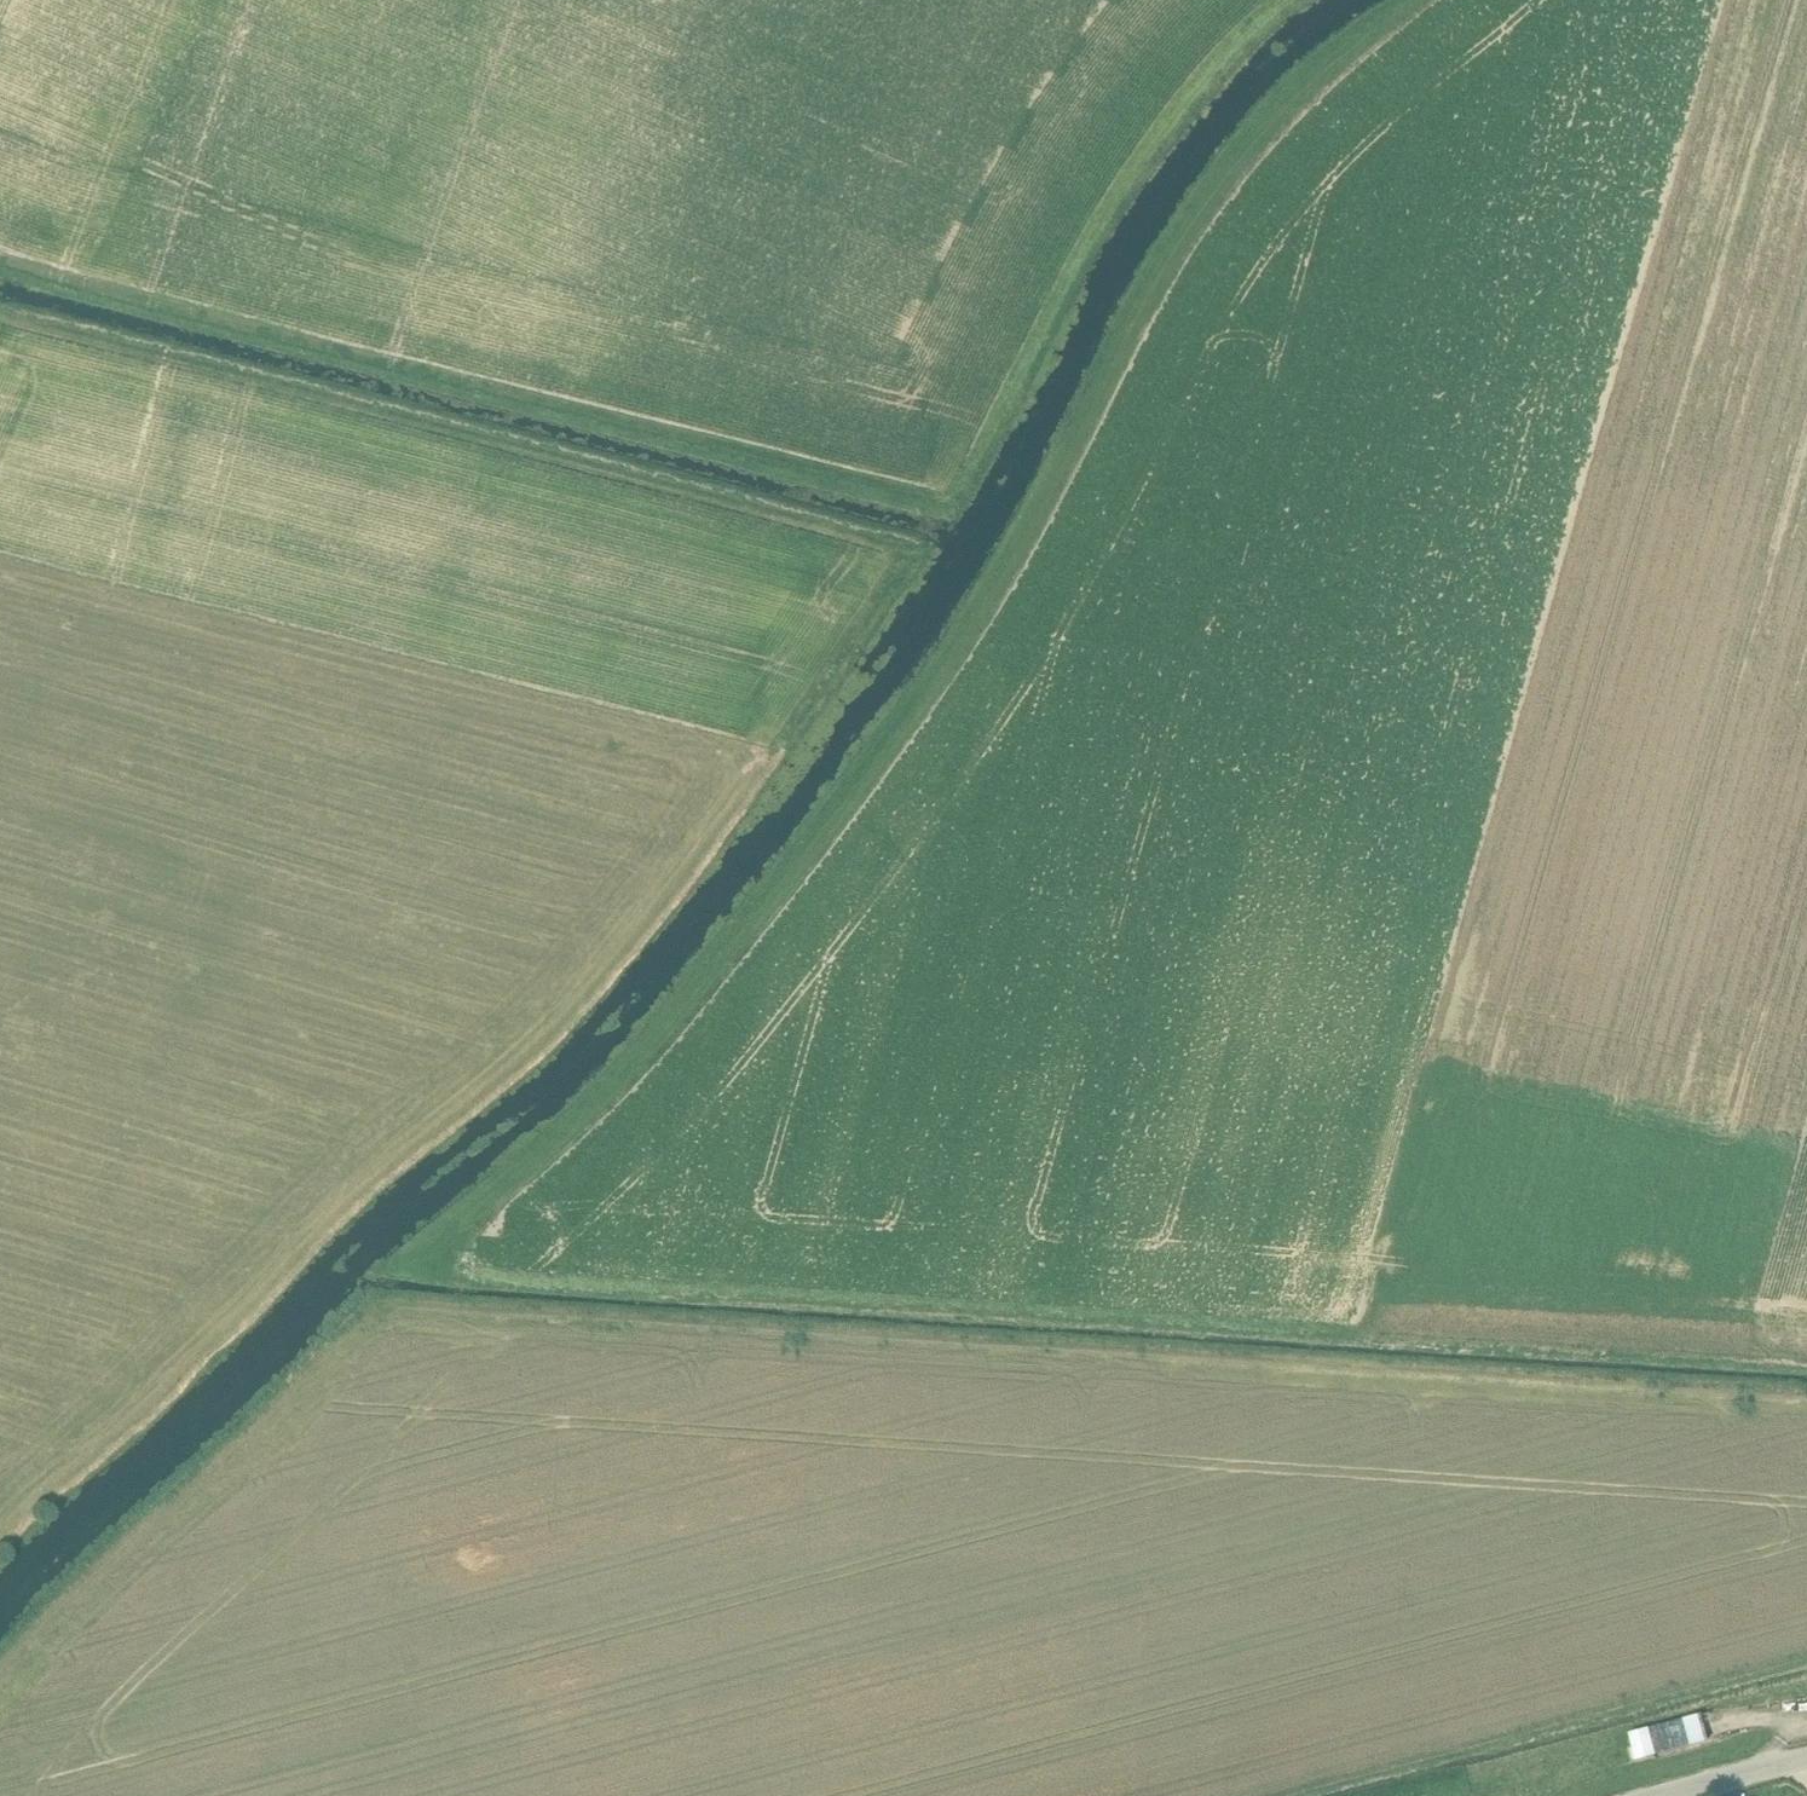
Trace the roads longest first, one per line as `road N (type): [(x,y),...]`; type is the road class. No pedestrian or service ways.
road 1 (unclassified): [(1673,1795),(1806,1761)]

